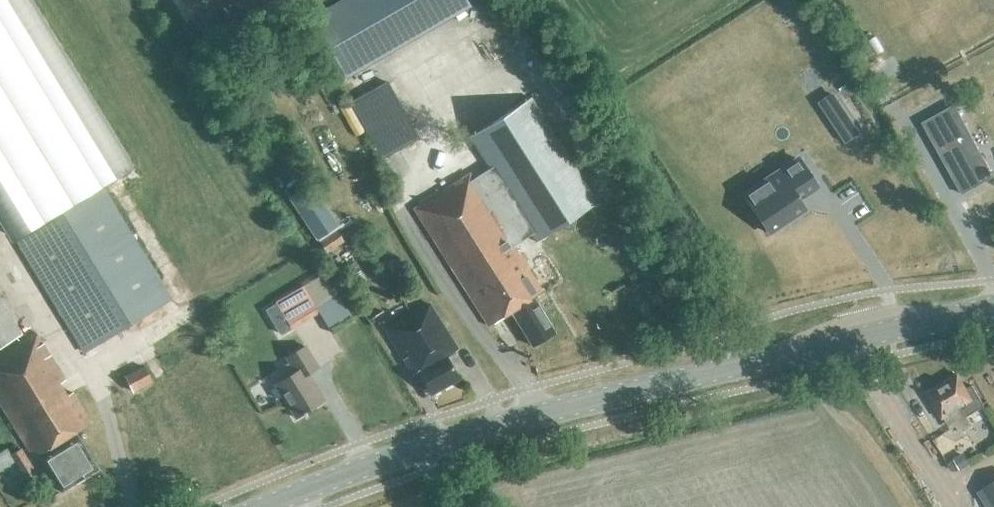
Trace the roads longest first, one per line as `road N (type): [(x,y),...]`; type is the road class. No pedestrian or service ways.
road 1 (primary): [(258,506),(522,418),(993,306)]

